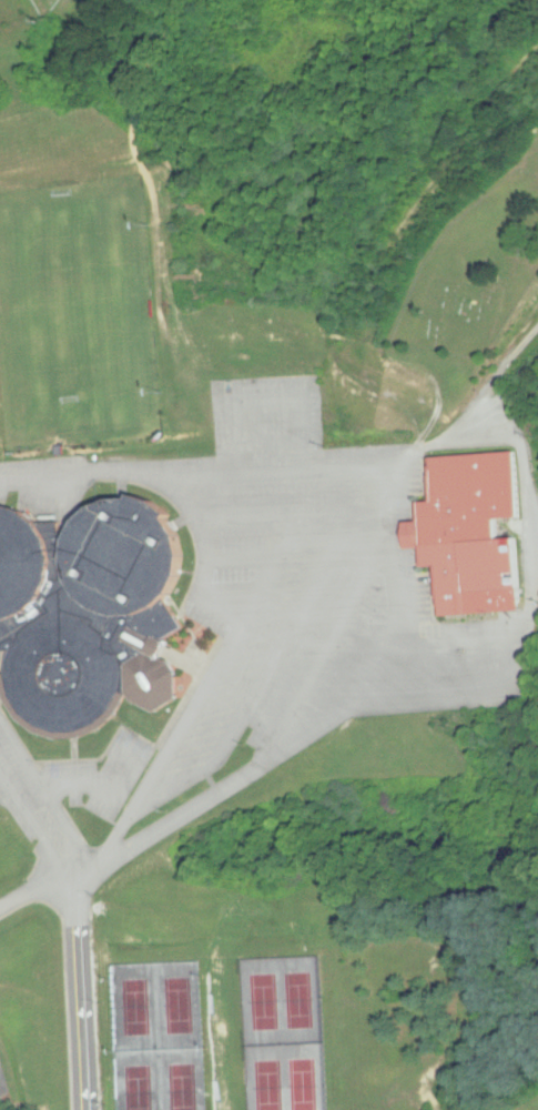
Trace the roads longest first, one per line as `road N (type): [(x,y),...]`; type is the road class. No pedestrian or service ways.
road 1 (residential): [(84,1109),(74,885)]

